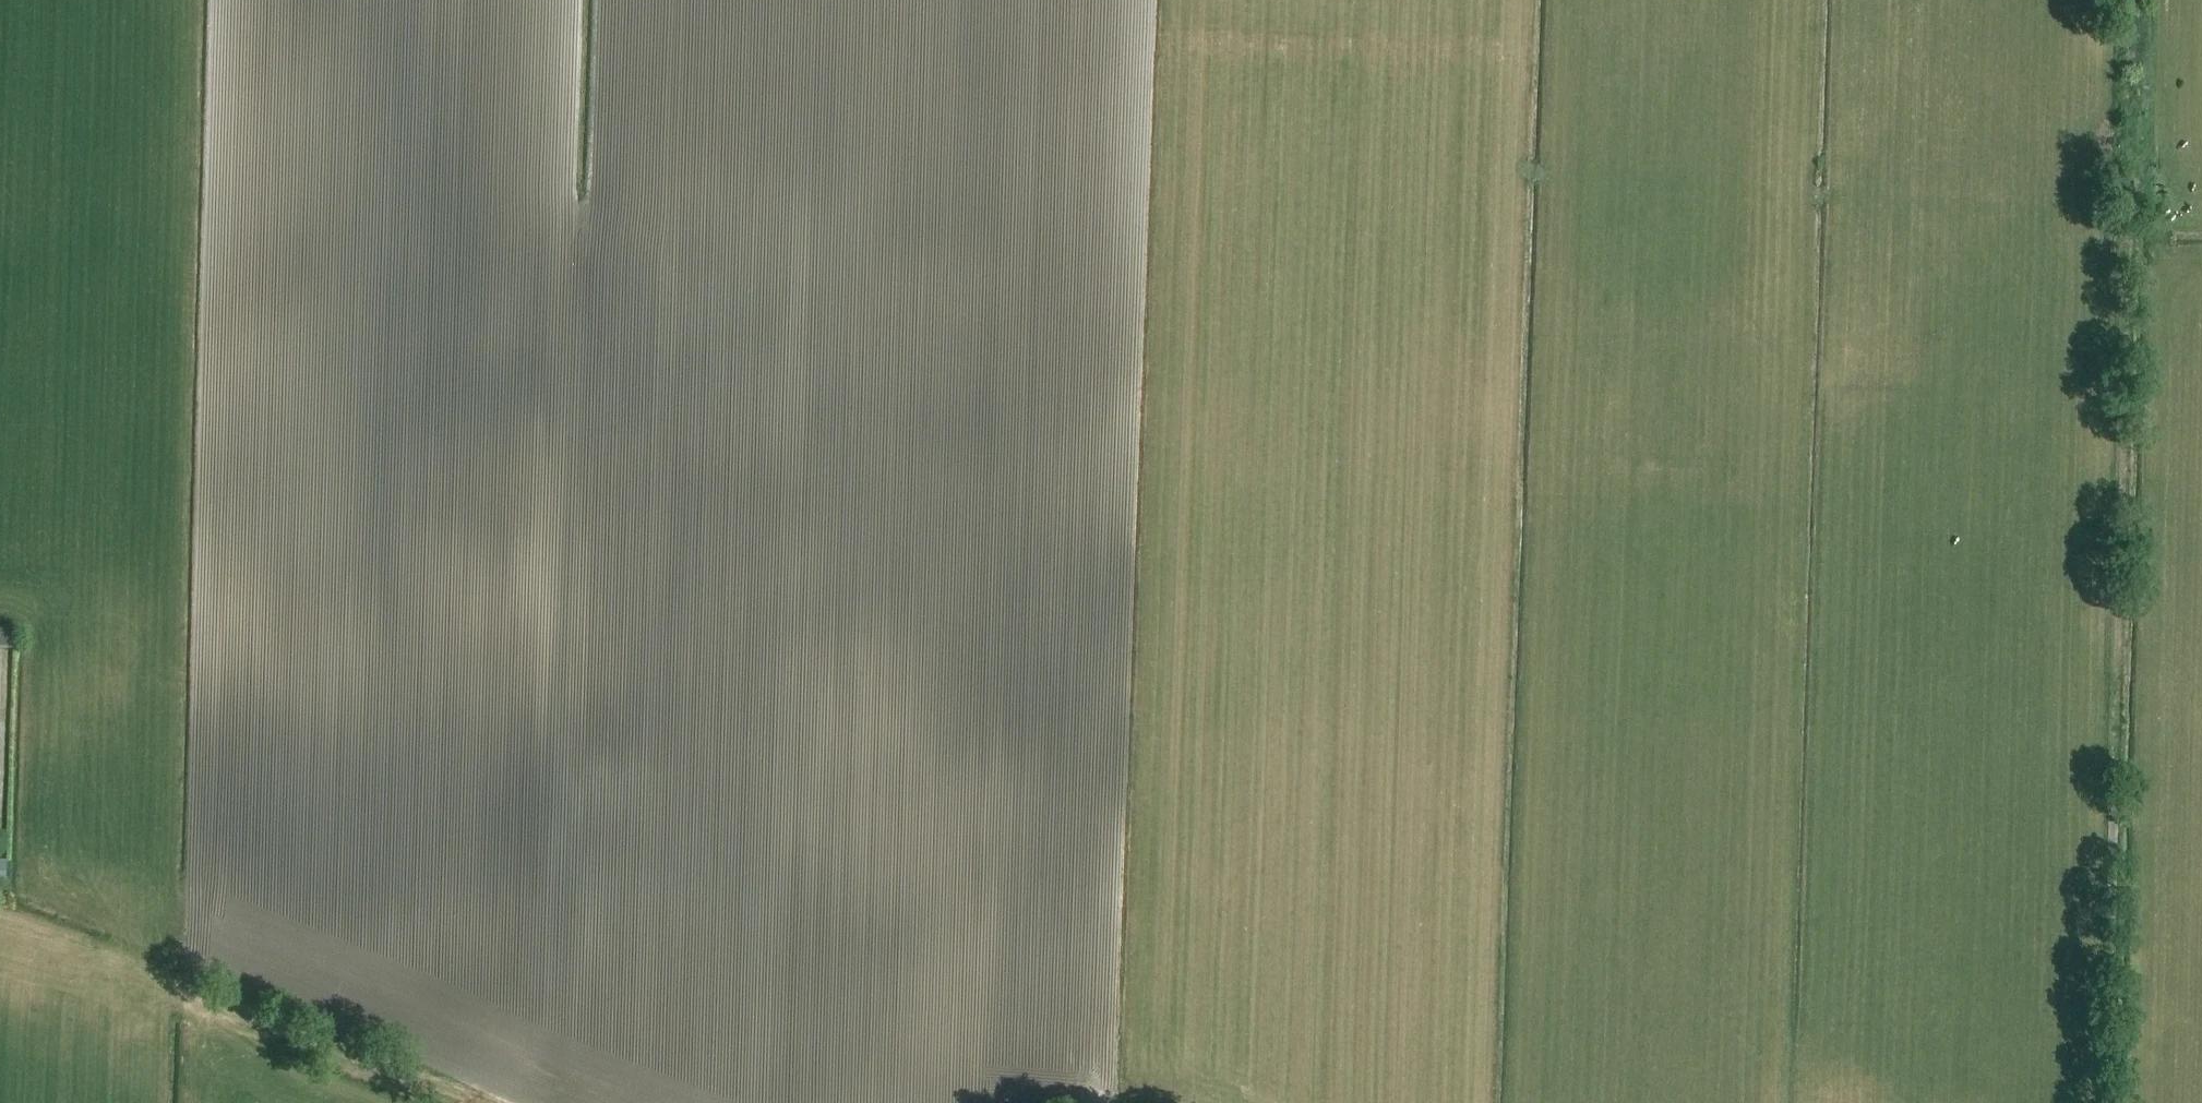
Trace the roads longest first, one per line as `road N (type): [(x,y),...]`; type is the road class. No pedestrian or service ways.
road 1 (track): [(472,1102),(187,994)]

